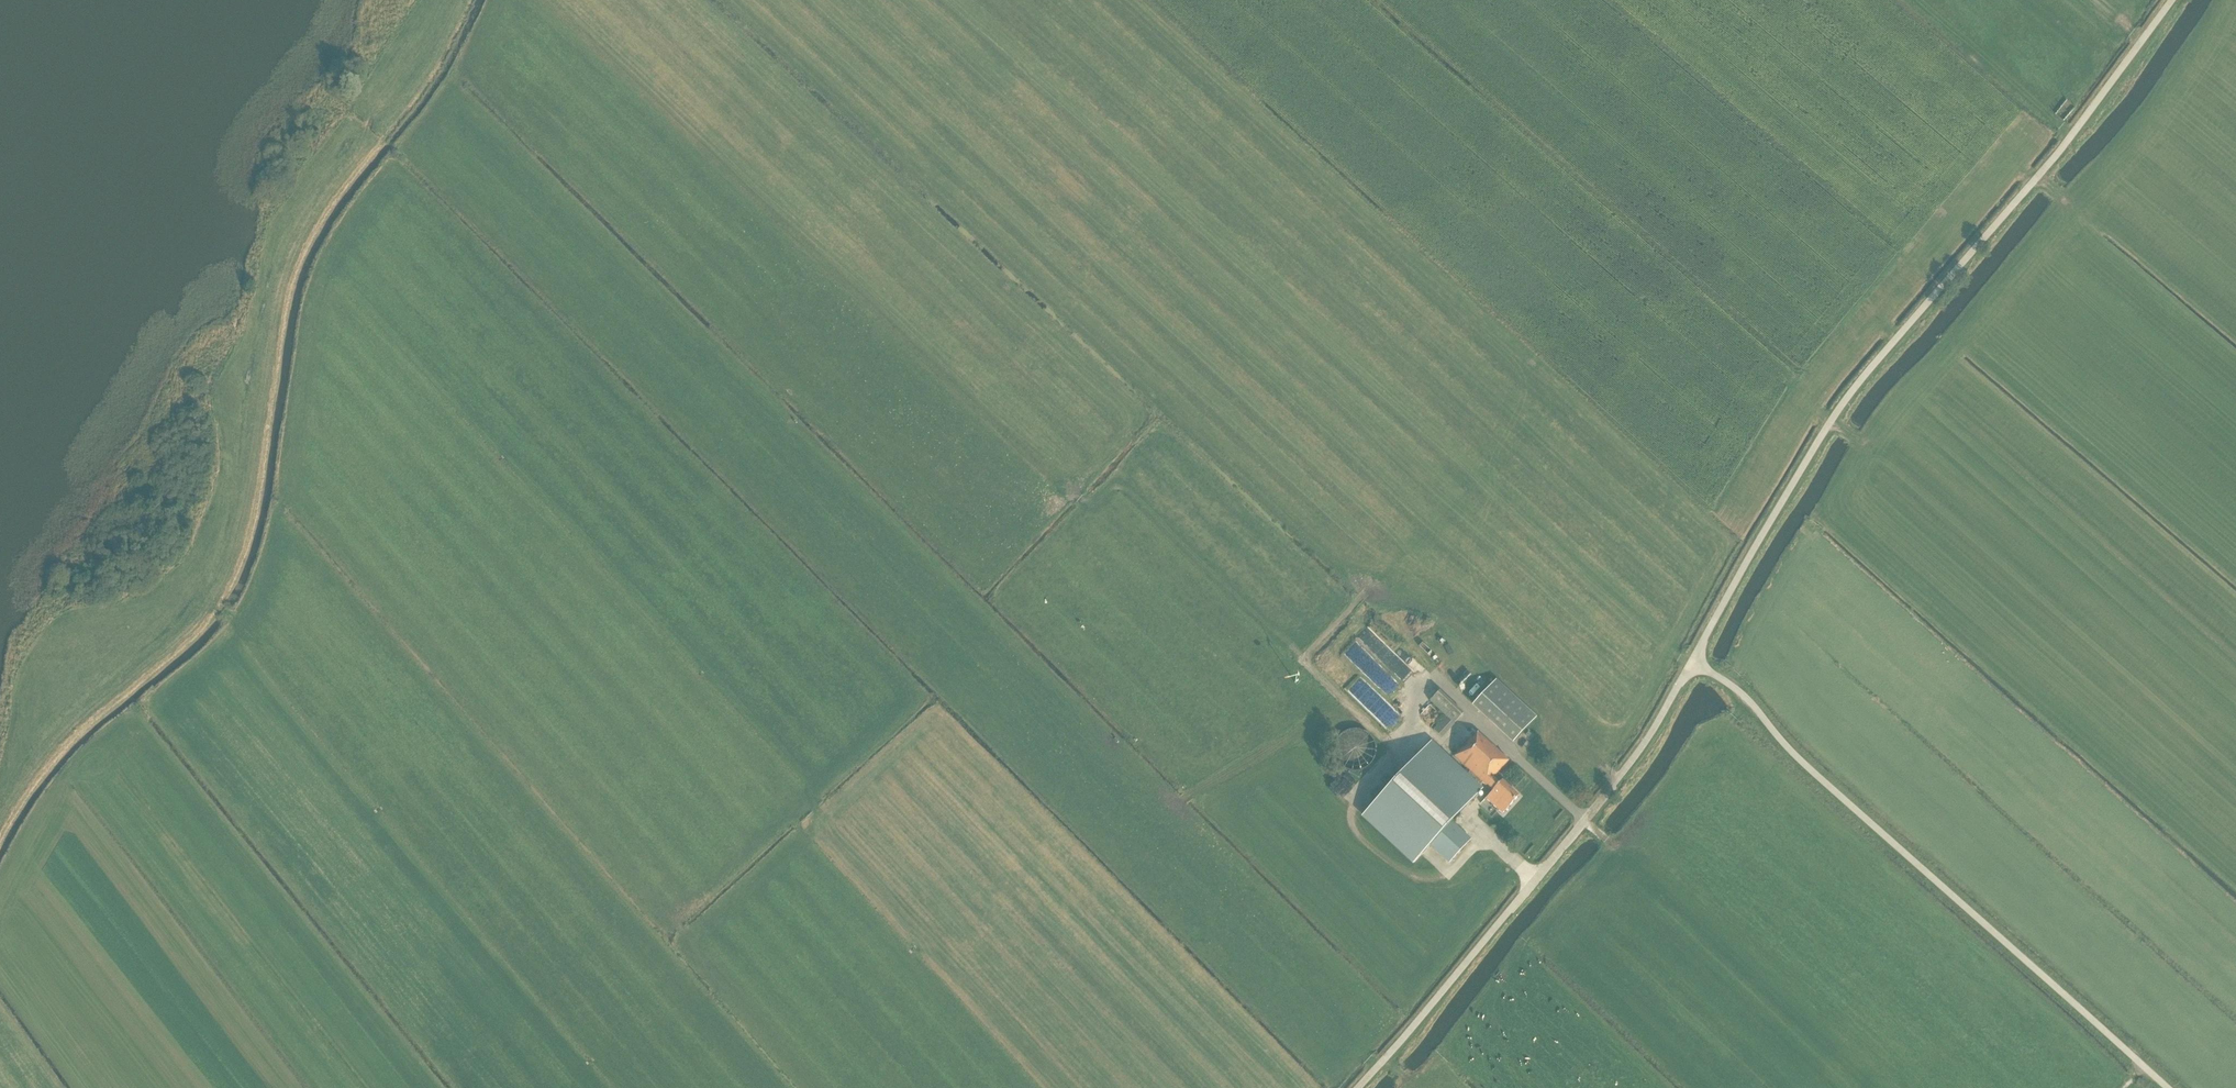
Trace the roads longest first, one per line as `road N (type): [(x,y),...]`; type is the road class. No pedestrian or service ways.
road 1 (unclassified): [(1694,666),(1768,522),(1853,392),(2091,114),(2174,0)]
road 2 (unclassified): [(2167,1087),(1783,744),(1739,689),(1694,666)]
road 3 (unclassified): [(1360,1087),(1561,853),(1694,666)]

